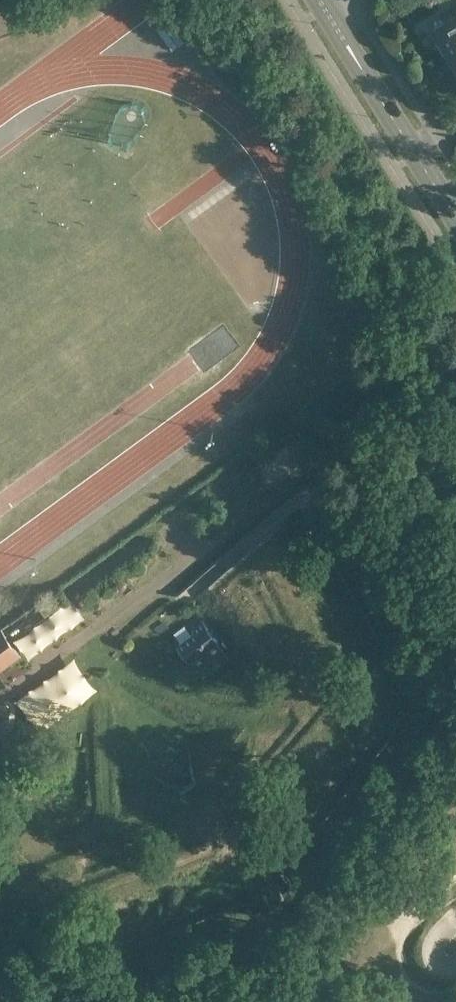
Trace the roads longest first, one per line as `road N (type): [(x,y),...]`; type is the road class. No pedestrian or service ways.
road 1 (tertiary): [(455,215),(331,16)]
road 2 (track): [(103,665),(106,830)]
road 3 (track): [(103,665),(253,728)]

